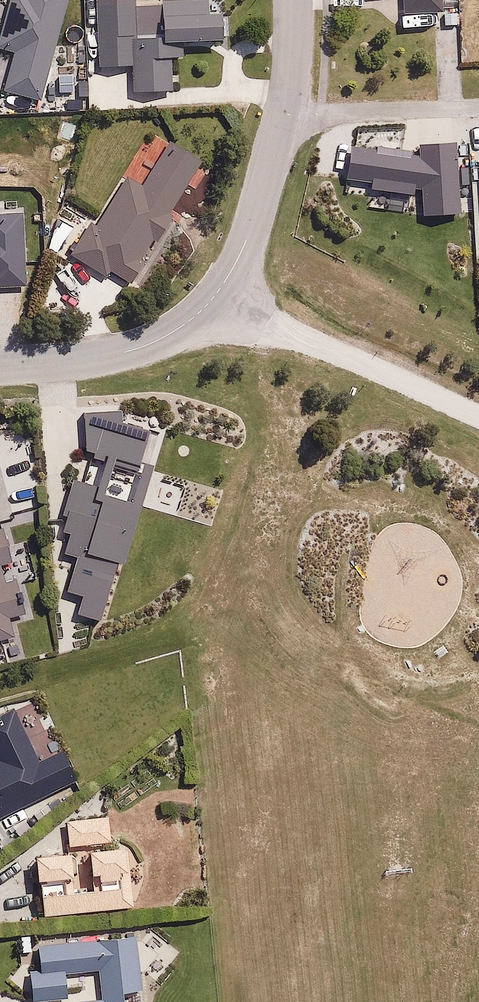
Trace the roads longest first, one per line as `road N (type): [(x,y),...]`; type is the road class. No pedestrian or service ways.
road 1 (residential): [(0,367),(97,359),(160,341),(214,298),(253,223),(283,118),(294,0)]

